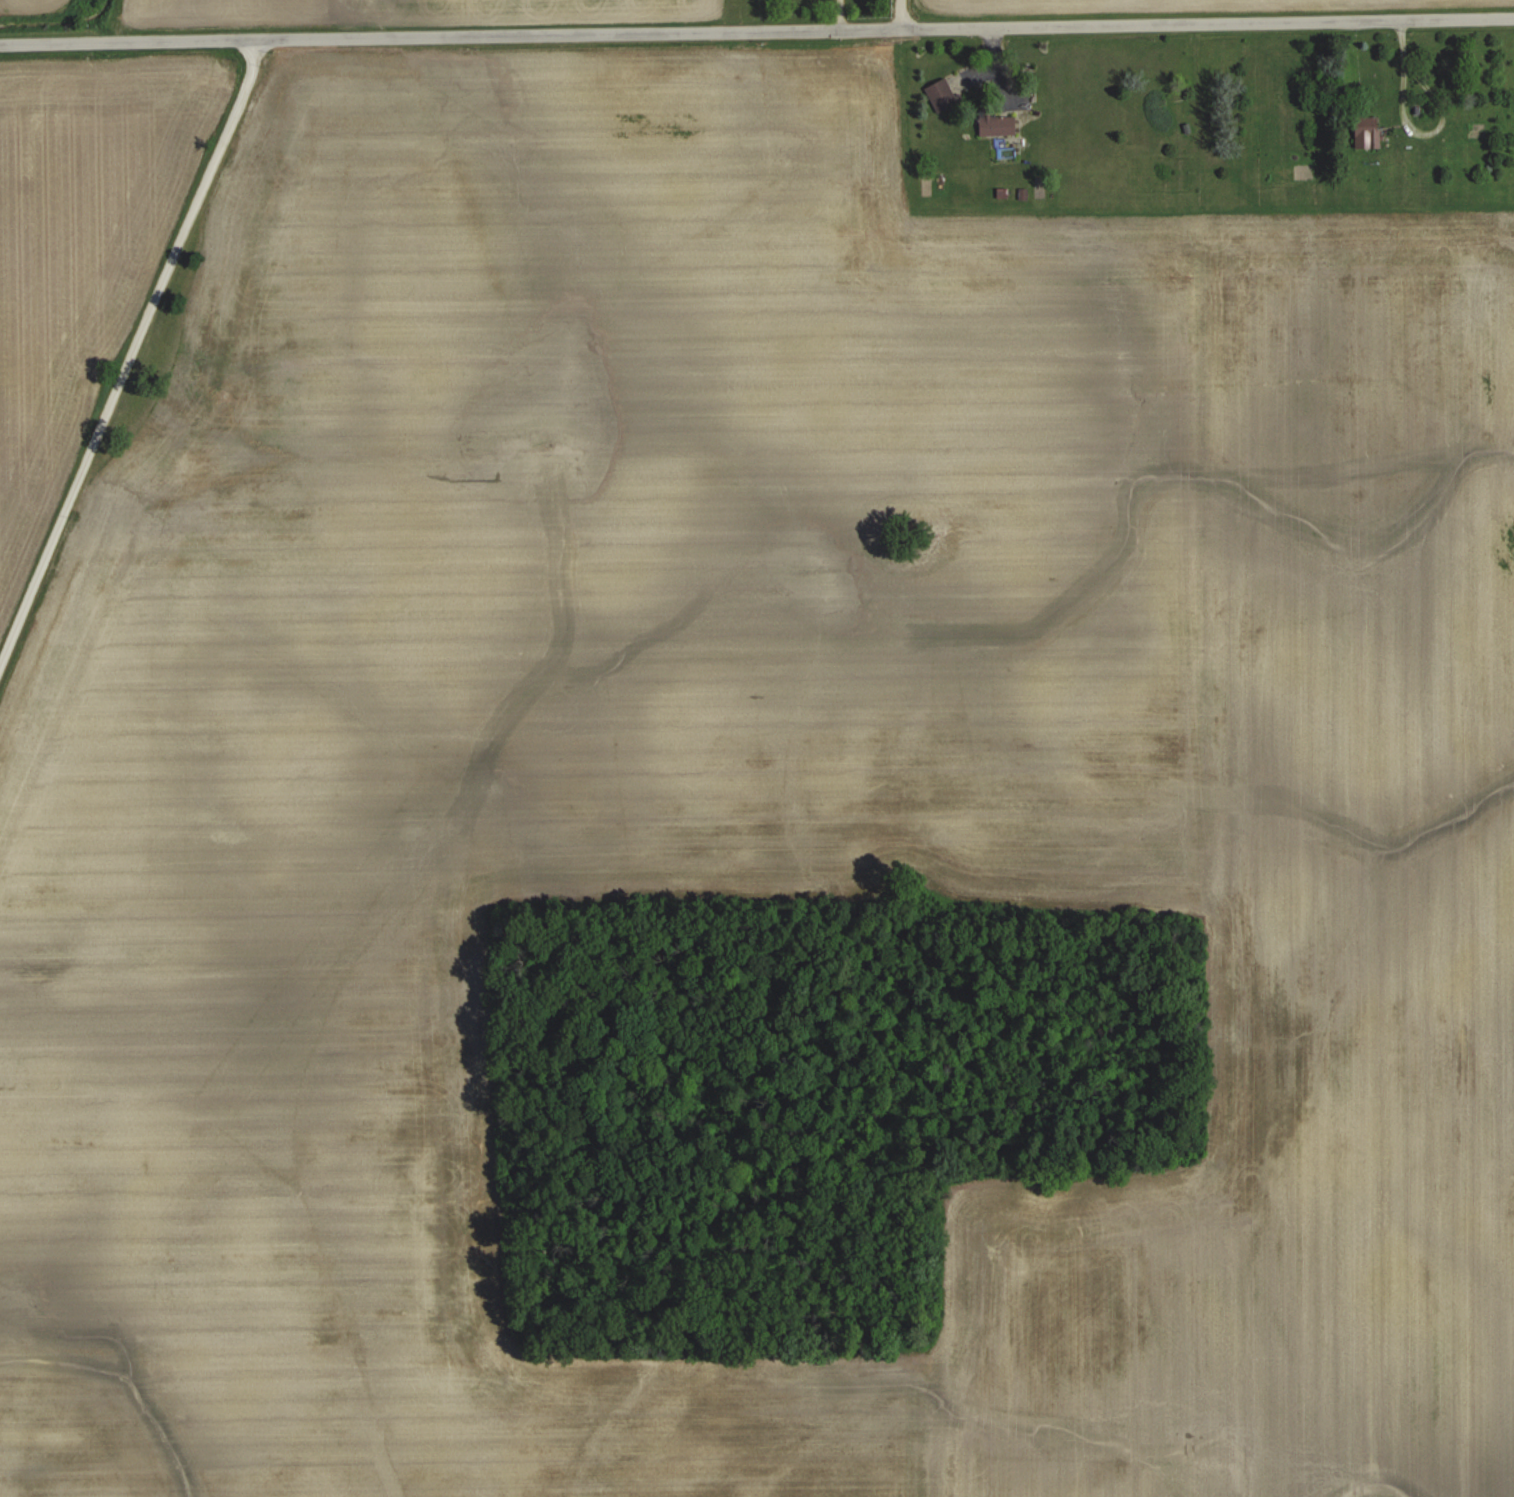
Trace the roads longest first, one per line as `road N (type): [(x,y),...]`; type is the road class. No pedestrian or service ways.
road 1 (residential): [(0,42),(1513,10)]
road 2 (residential): [(0,673),(265,37)]

